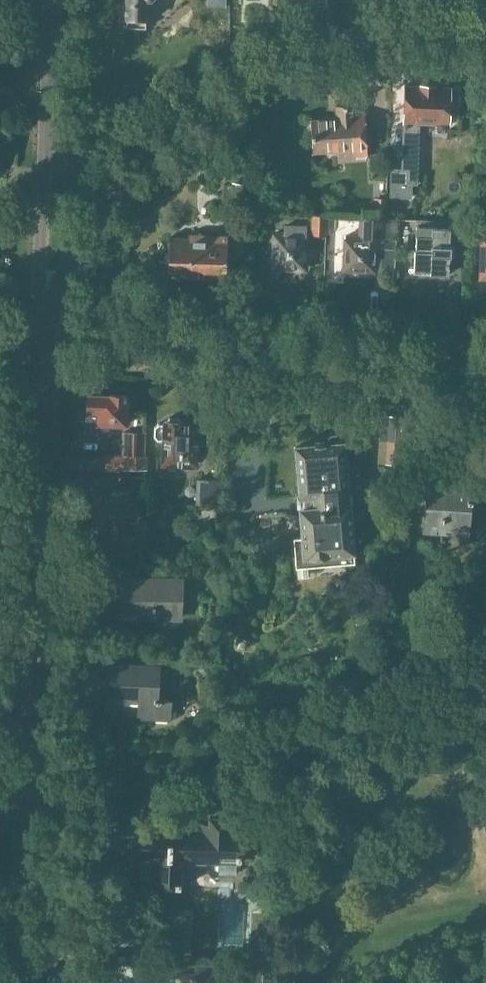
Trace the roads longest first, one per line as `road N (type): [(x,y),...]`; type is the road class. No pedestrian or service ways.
road 1 (residential): [(485,360),(46,340)]
road 2 (secondary): [(22,770),(46,340)]
road 3 (secondary): [(149,155),(248,75),(311,48),(383,33),(485,30)]
road 4 (secondary): [(14,982),(22,770)]
road 5 (secondary): [(52,120),(48,306)]
road 6 (secondary): [(48,306),(149,155)]

